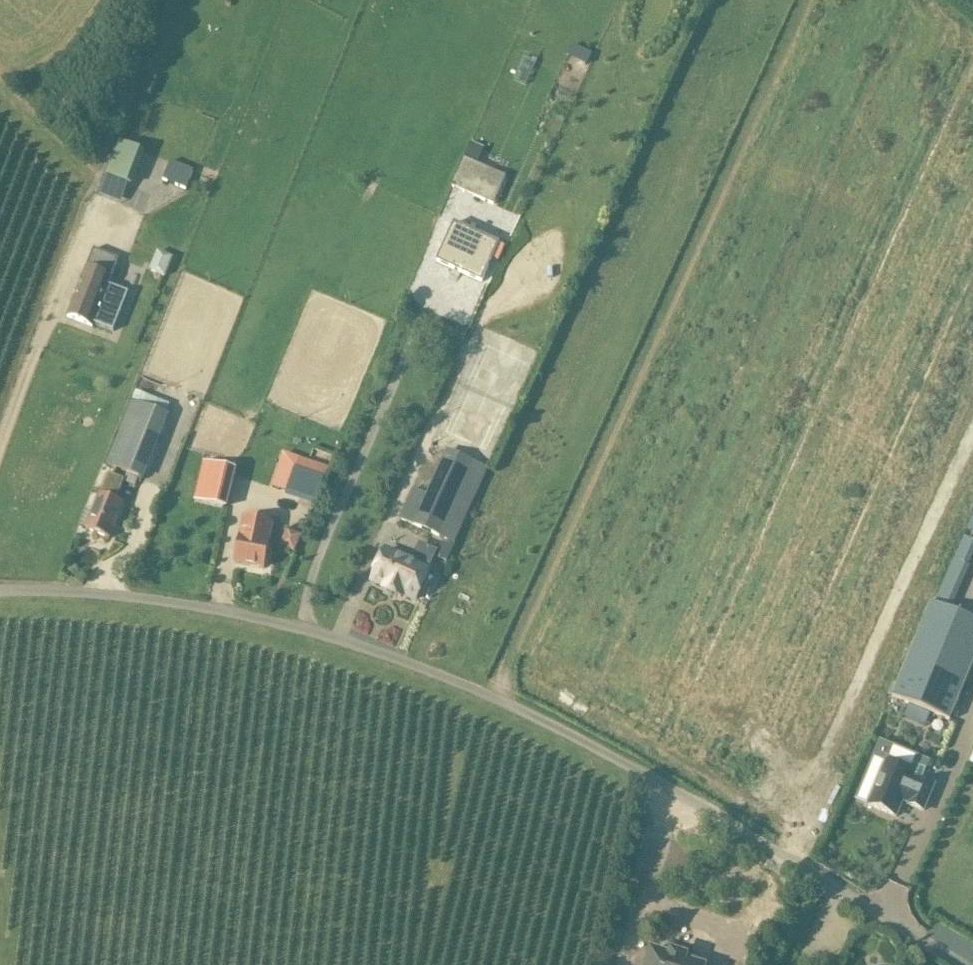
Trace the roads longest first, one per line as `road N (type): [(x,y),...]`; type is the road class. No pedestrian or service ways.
road 1 (unclassified): [(956,964),(842,892),(461,681),(338,636),(113,594),(0,594)]

